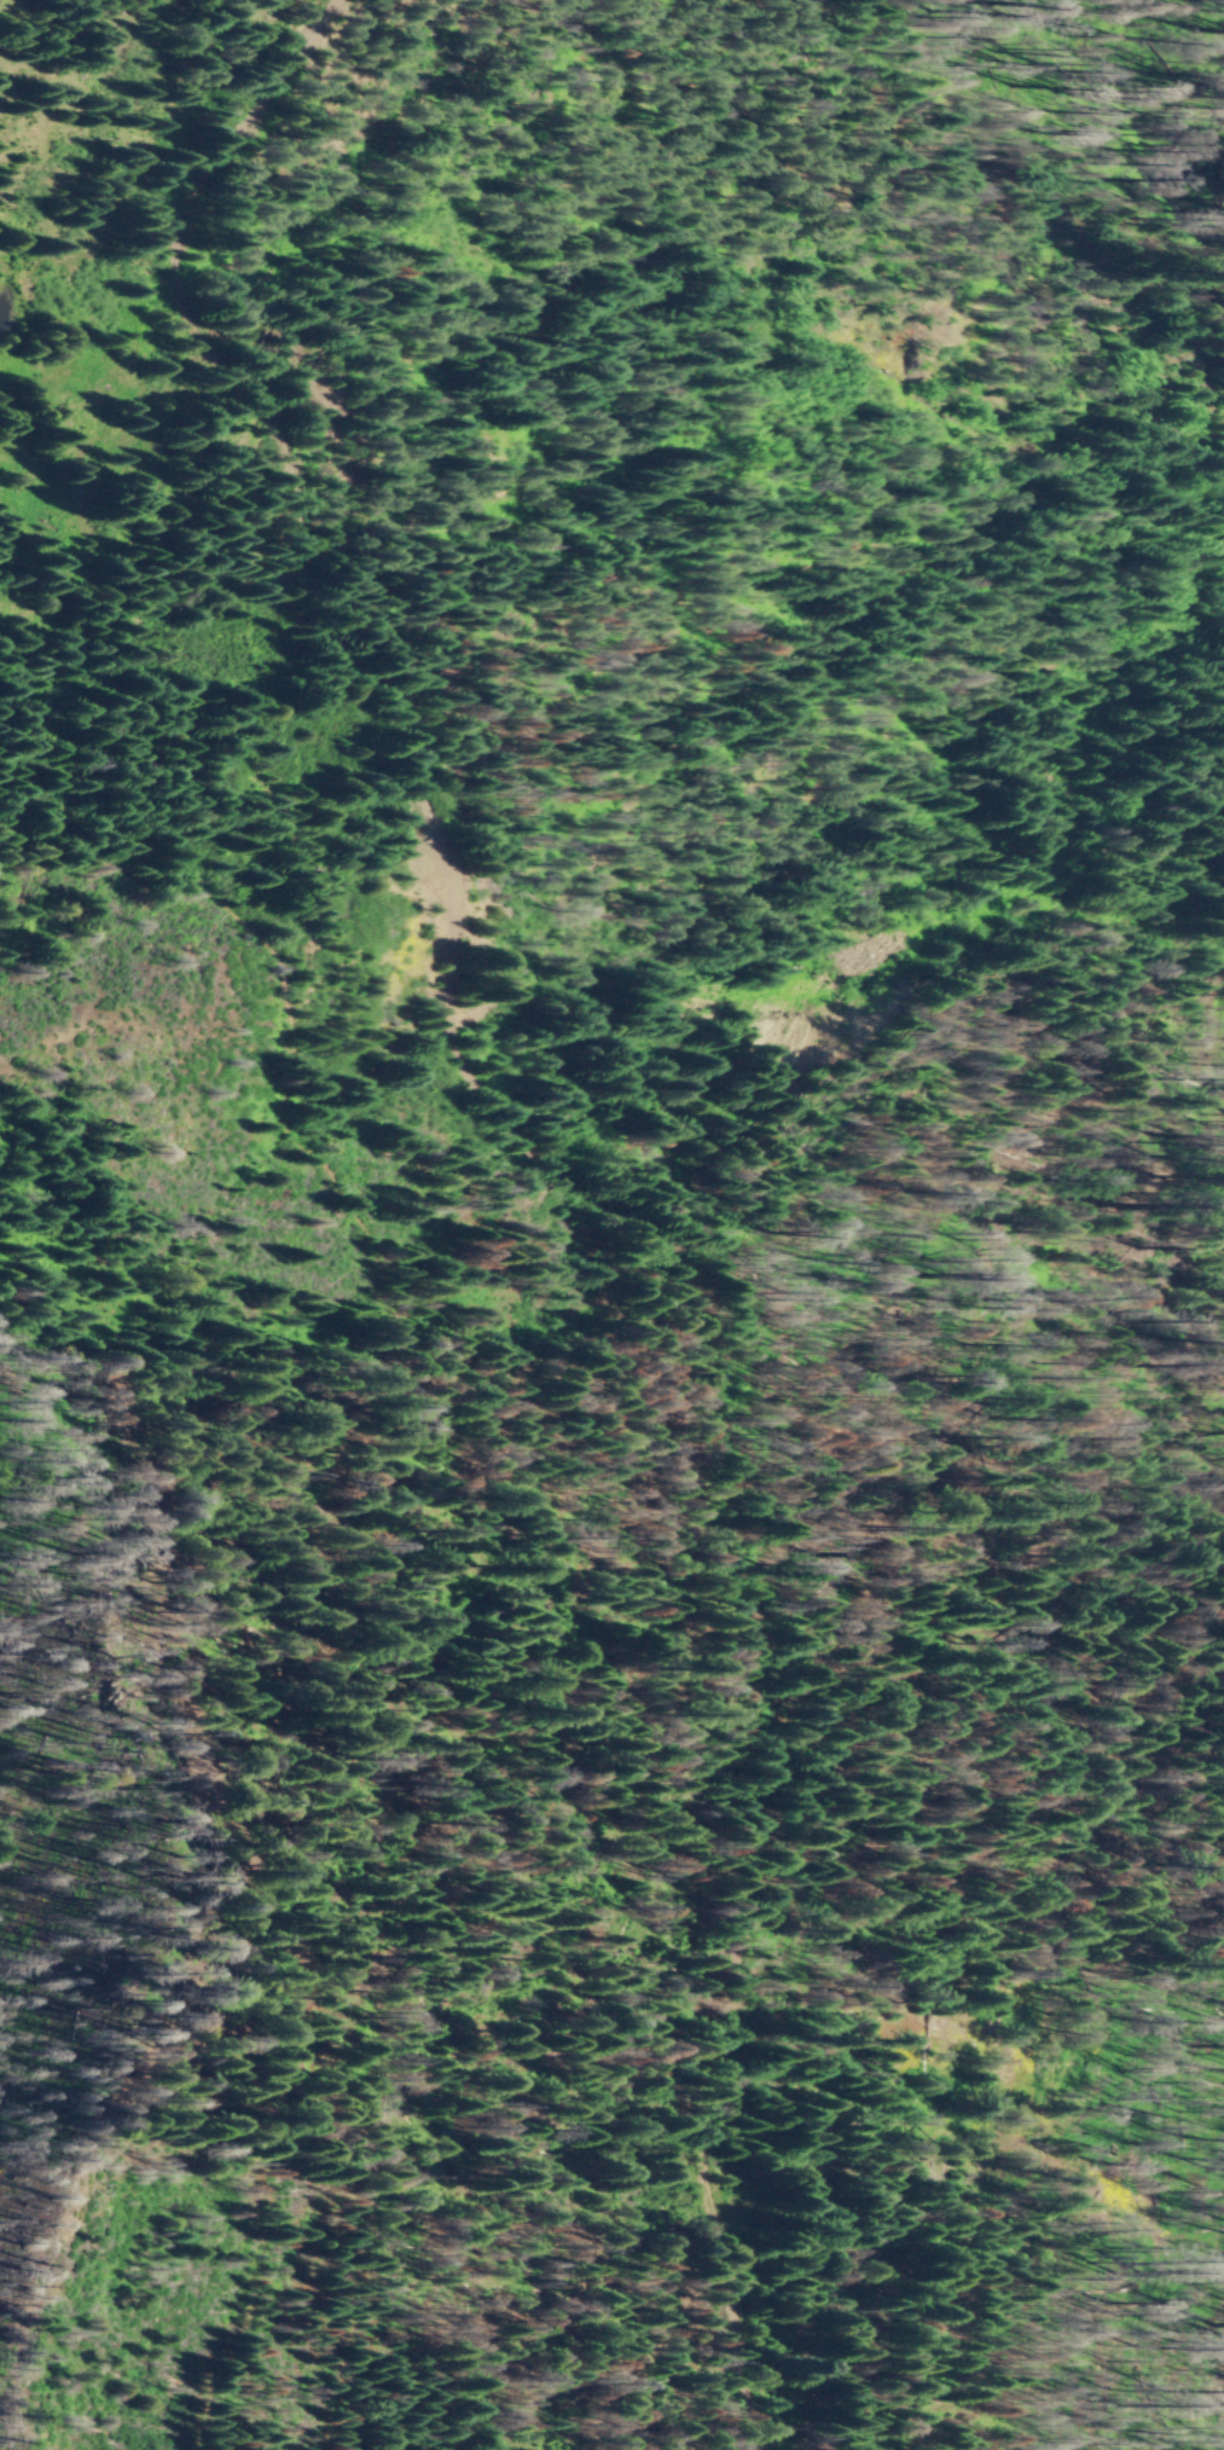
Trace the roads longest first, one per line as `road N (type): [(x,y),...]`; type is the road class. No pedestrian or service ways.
road 1 (track): [(346,0),(304,36),(195,185),(172,236),(172,285),(180,318),(274,431),(284,476),(286,593),(301,630),(348,667),(414,789),(441,870),(436,1006),(454,1061),(510,1137),(644,1247),(671,1276),(685,1311),(748,1771),(742,1964),(701,2149),(703,2202),(733,2353),(765,2449)]

